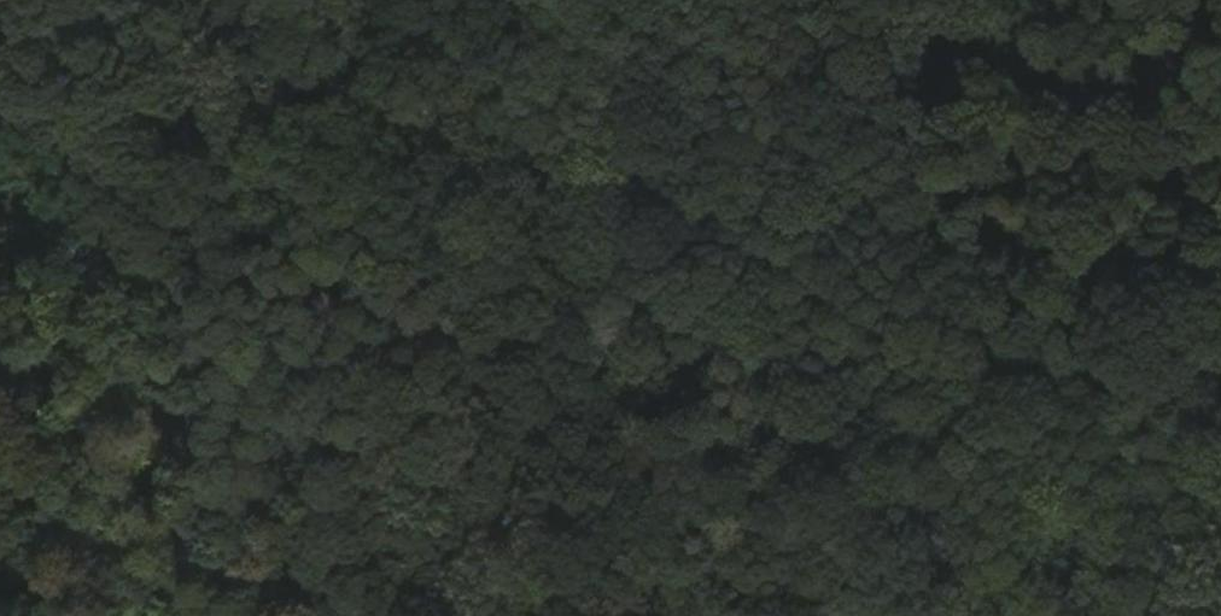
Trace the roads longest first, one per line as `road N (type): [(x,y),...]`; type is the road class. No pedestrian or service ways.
road 1 (track): [(673,615),(646,271),(460,0)]
road 2 (track): [(1220,545),(1134,518),(1029,531),(875,615)]
road 3 (track): [(122,324),(143,359),(193,505)]
road 4 (track): [(122,324),(83,263),(0,173)]

